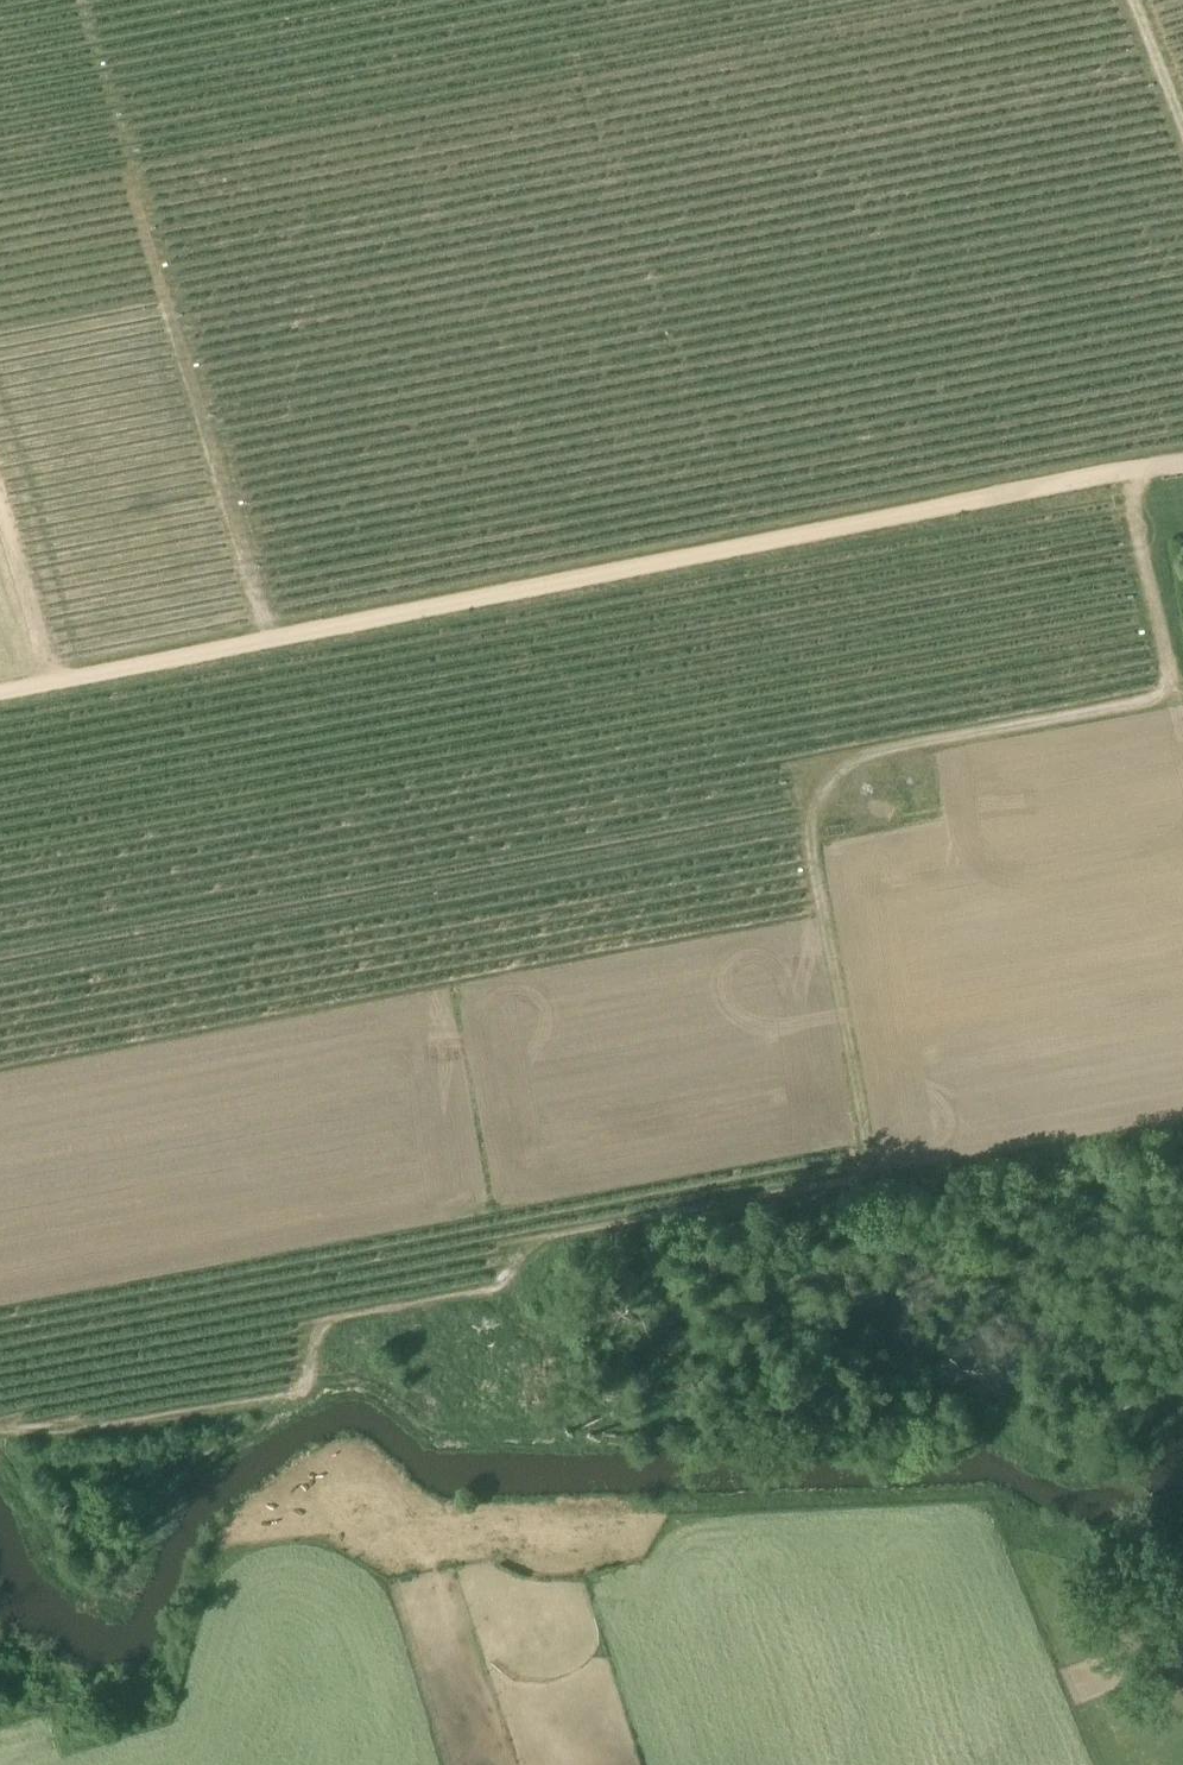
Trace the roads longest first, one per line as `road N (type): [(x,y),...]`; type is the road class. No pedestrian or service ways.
road 1 (track): [(0,690),(1182,468)]
road 2 (track): [(1182,116),(1135,0)]

